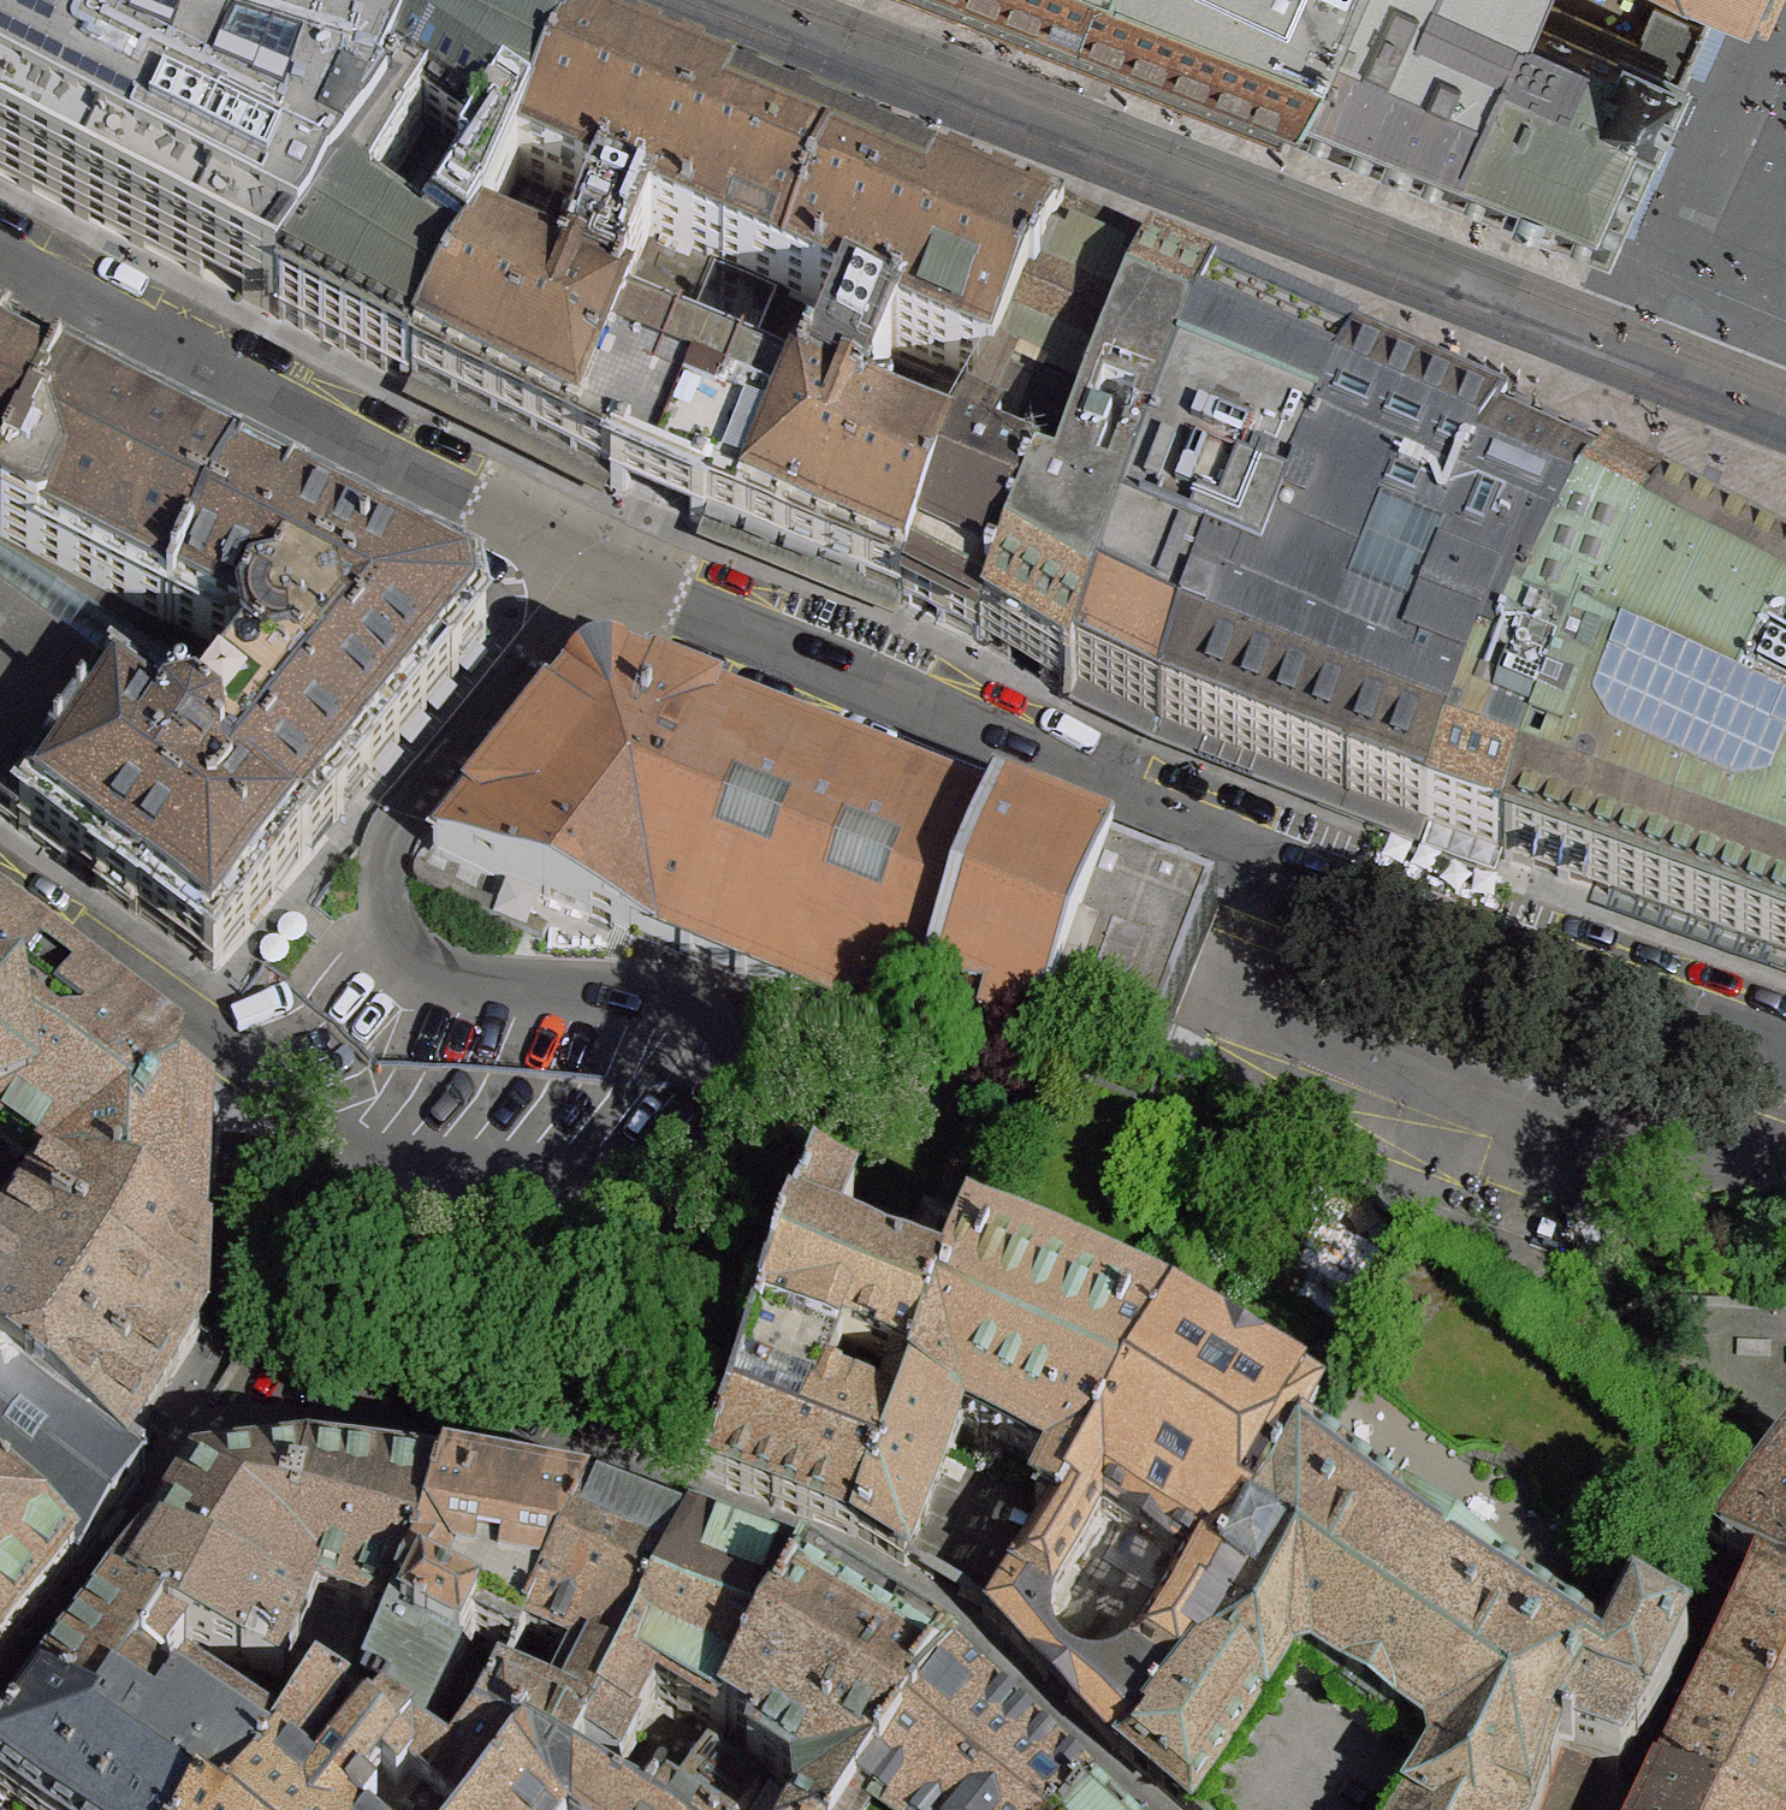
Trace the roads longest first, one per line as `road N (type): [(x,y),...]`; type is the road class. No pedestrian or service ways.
road 1 (residential): [(0,892),(347,1145),(392,1162),(510,1179),(644,1177),(679,1167),(708,1151),(737,1089),(726,1031),(706,1009),(680,995),(626,987),(460,981),(409,949),(394,927),(382,881),(402,816),(601,580)]
road 2 (residential): [(0,1706),(195,1450),(253,1431),(433,1443),(676,1499),(870,1587),(1040,1710),(1149,1809)]
road 3 (residential): [(1785,1047),(1138,806),(601,580)]
road 4 (residential): [(733,0),(1785,412)]
road 5 (residential): [(601,580),(0,270)]

